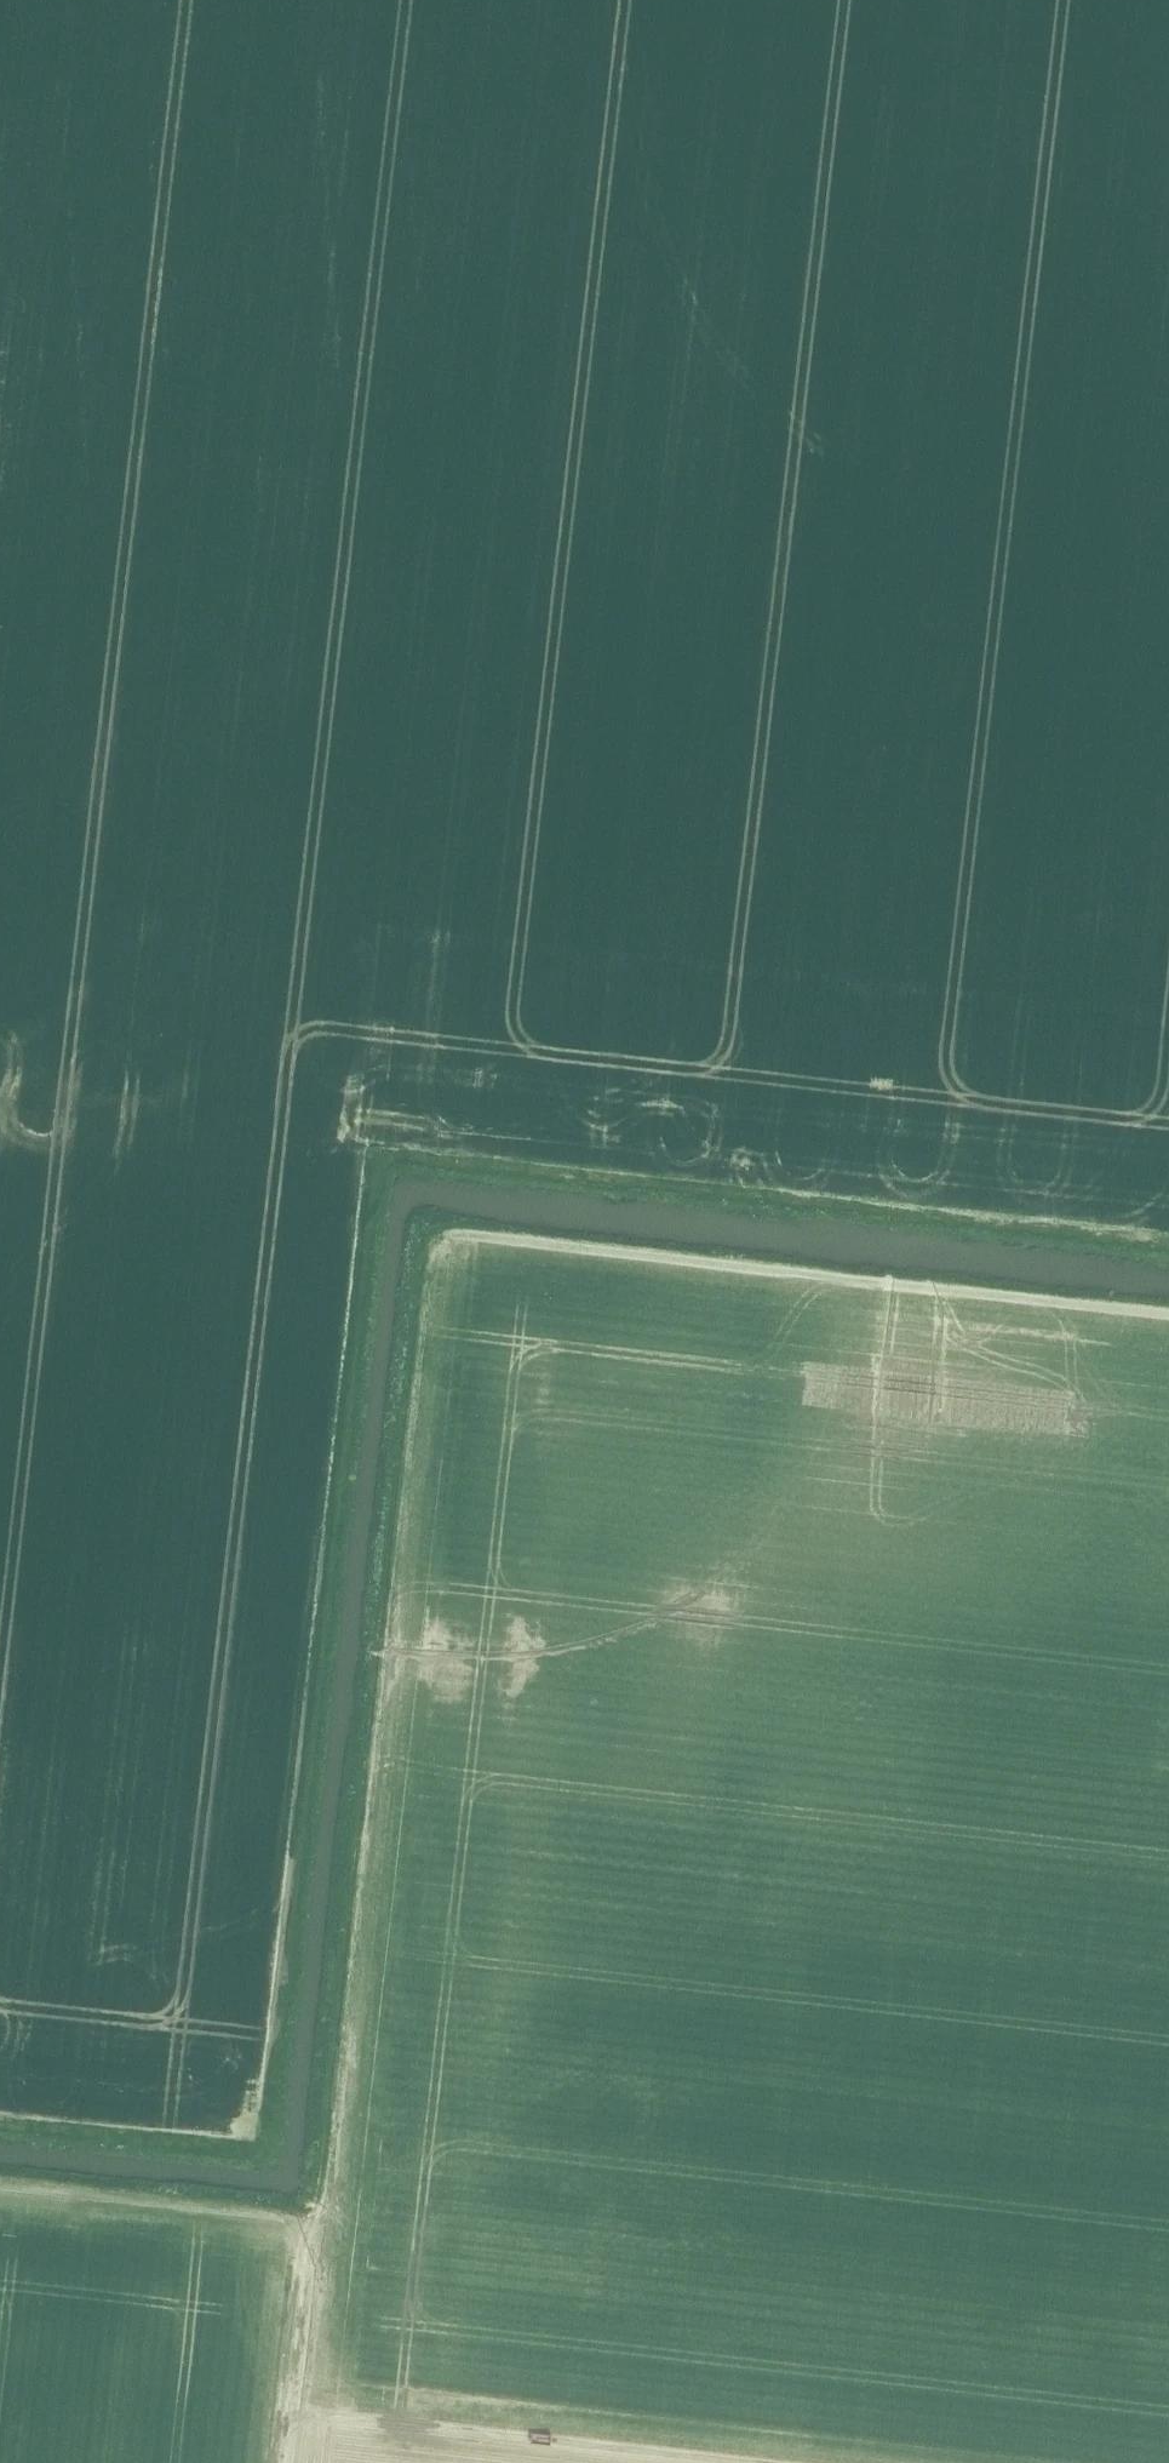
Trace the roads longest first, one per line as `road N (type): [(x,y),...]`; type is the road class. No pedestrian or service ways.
road 1 (track): [(273,2462),(295,2257)]

